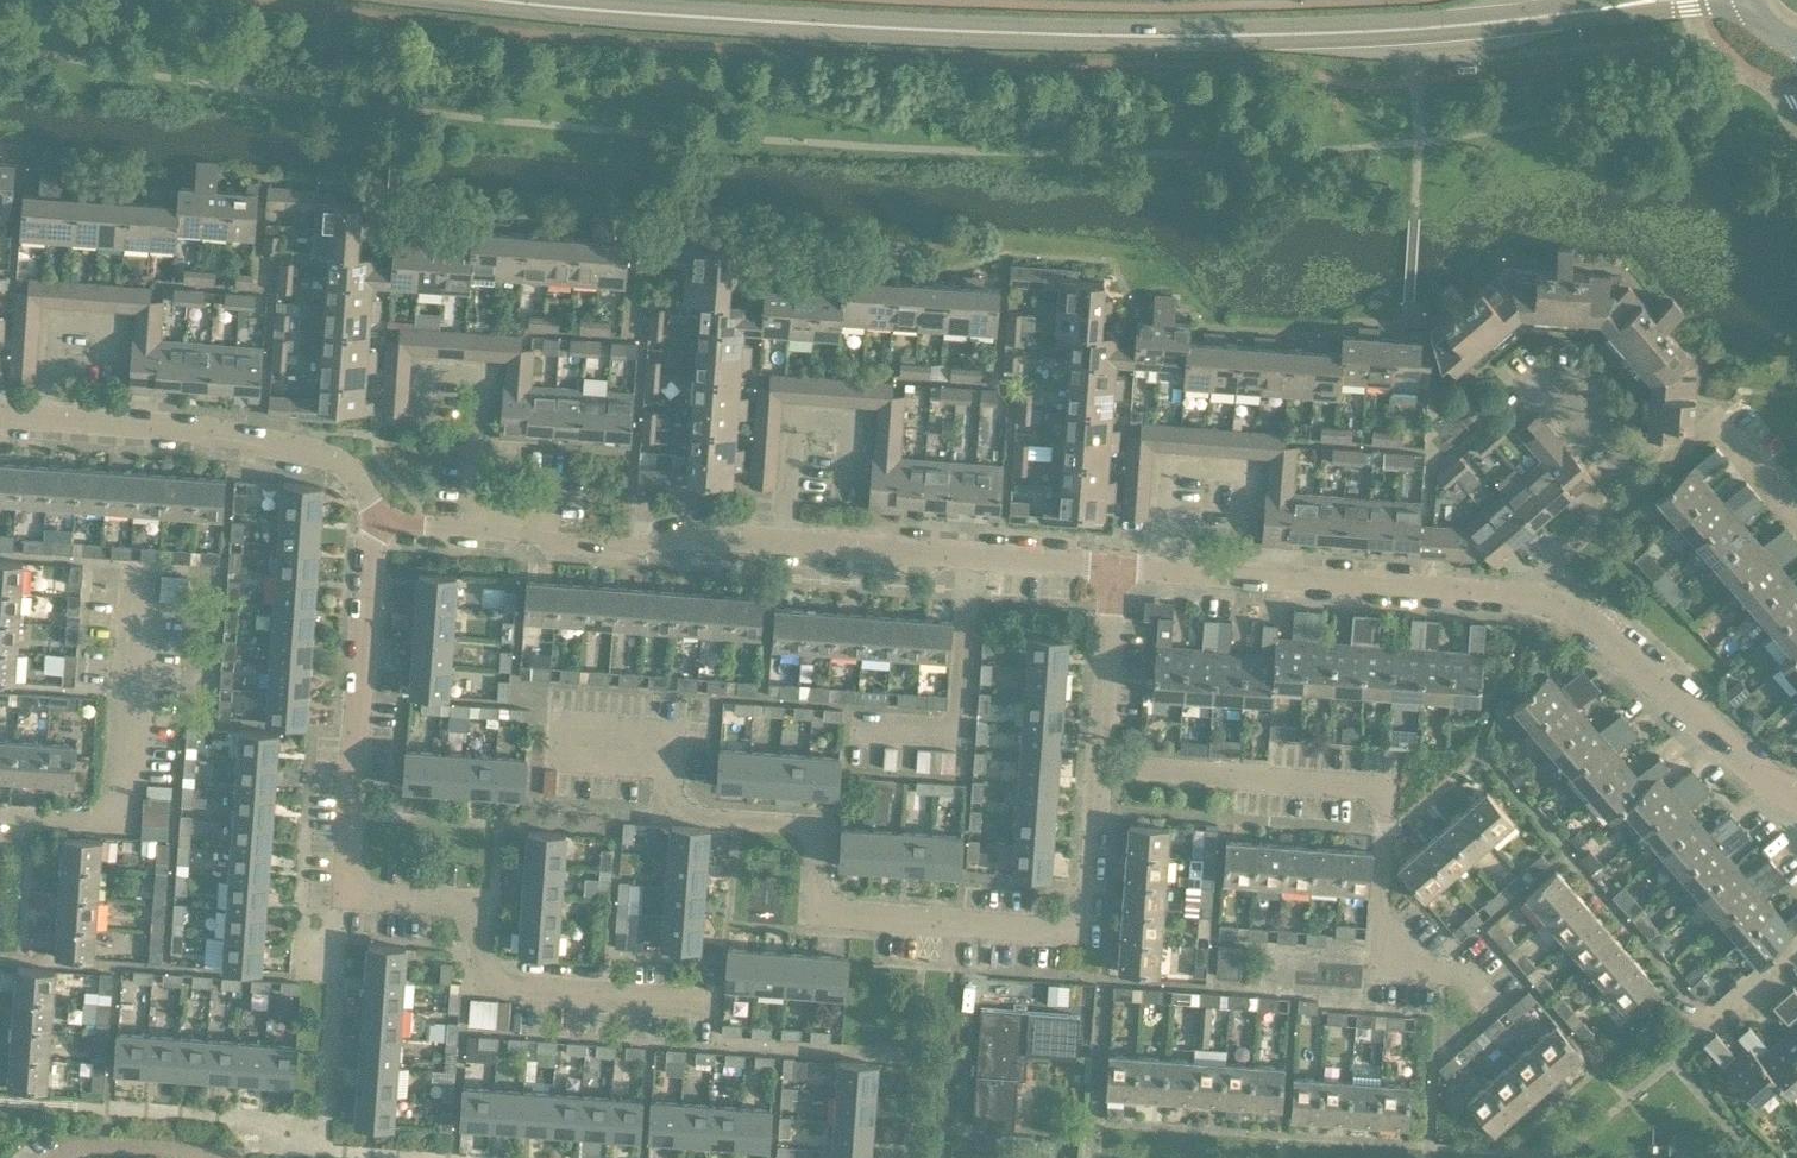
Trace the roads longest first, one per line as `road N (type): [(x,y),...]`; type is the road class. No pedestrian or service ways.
road 1 (tertiary): [(1631,5),(1459,25),(1123,36),(496,0)]
road 2 (residential): [(556,734),(669,742),(665,812),(823,822),(817,913),(959,923),(1086,931),(1100,769)]
road 3 (residential): [(720,1002),(475,983),(481,905),(343,894),(376,516)]
road 4 (residential): [(376,516),(628,547),(739,540),(1113,570)]
road 5 (residential): [(1411,965),(1379,917),(1387,787),(1100,769)]
road 6 (residential): [(1113,570),(1527,593)]
road 7 (residential): [(0,410),(341,464),(376,516)]
road 8 (residential): [(0,815),(121,822),(140,579)]
road 9 (residential): [(1527,593),(1577,608),(1795,796)]
road 10 (residential): [(1637,485),(1724,425),(1796,511)]
road 11 (residential): [(1100,769),(1113,570)]
road 12 (residential): [(1527,593),(1637,485)]
road 13 (residential): [(209,1157),(84,1146),(69,1157)]
road 14 (residential): [(1637,485),(1553,380)]

